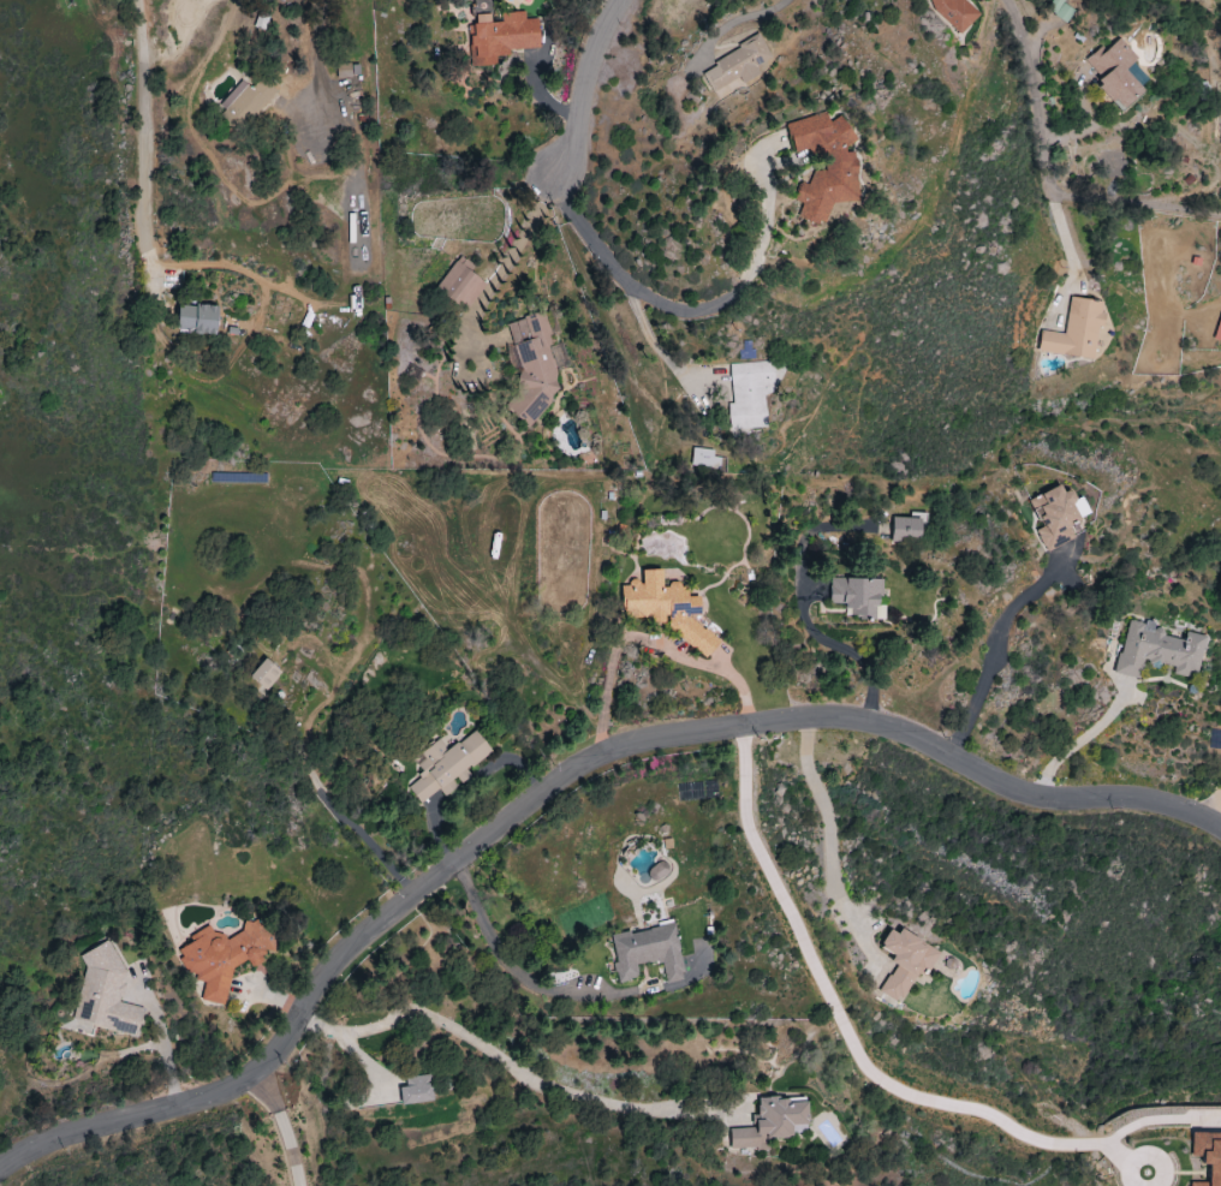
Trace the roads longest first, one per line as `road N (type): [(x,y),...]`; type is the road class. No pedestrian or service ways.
road 1 (residential): [(0,1170),(40,1145),(246,1083),(291,1039),(358,938),(584,770),(632,749),(680,737),(859,721),(906,733),(1029,795),(1172,807),(1220,830)]
road 2 (residential): [(1004,0),(1023,52),(1049,191)]
road 3 (residential): [(626,0),(596,49),(579,145),(556,173)]

